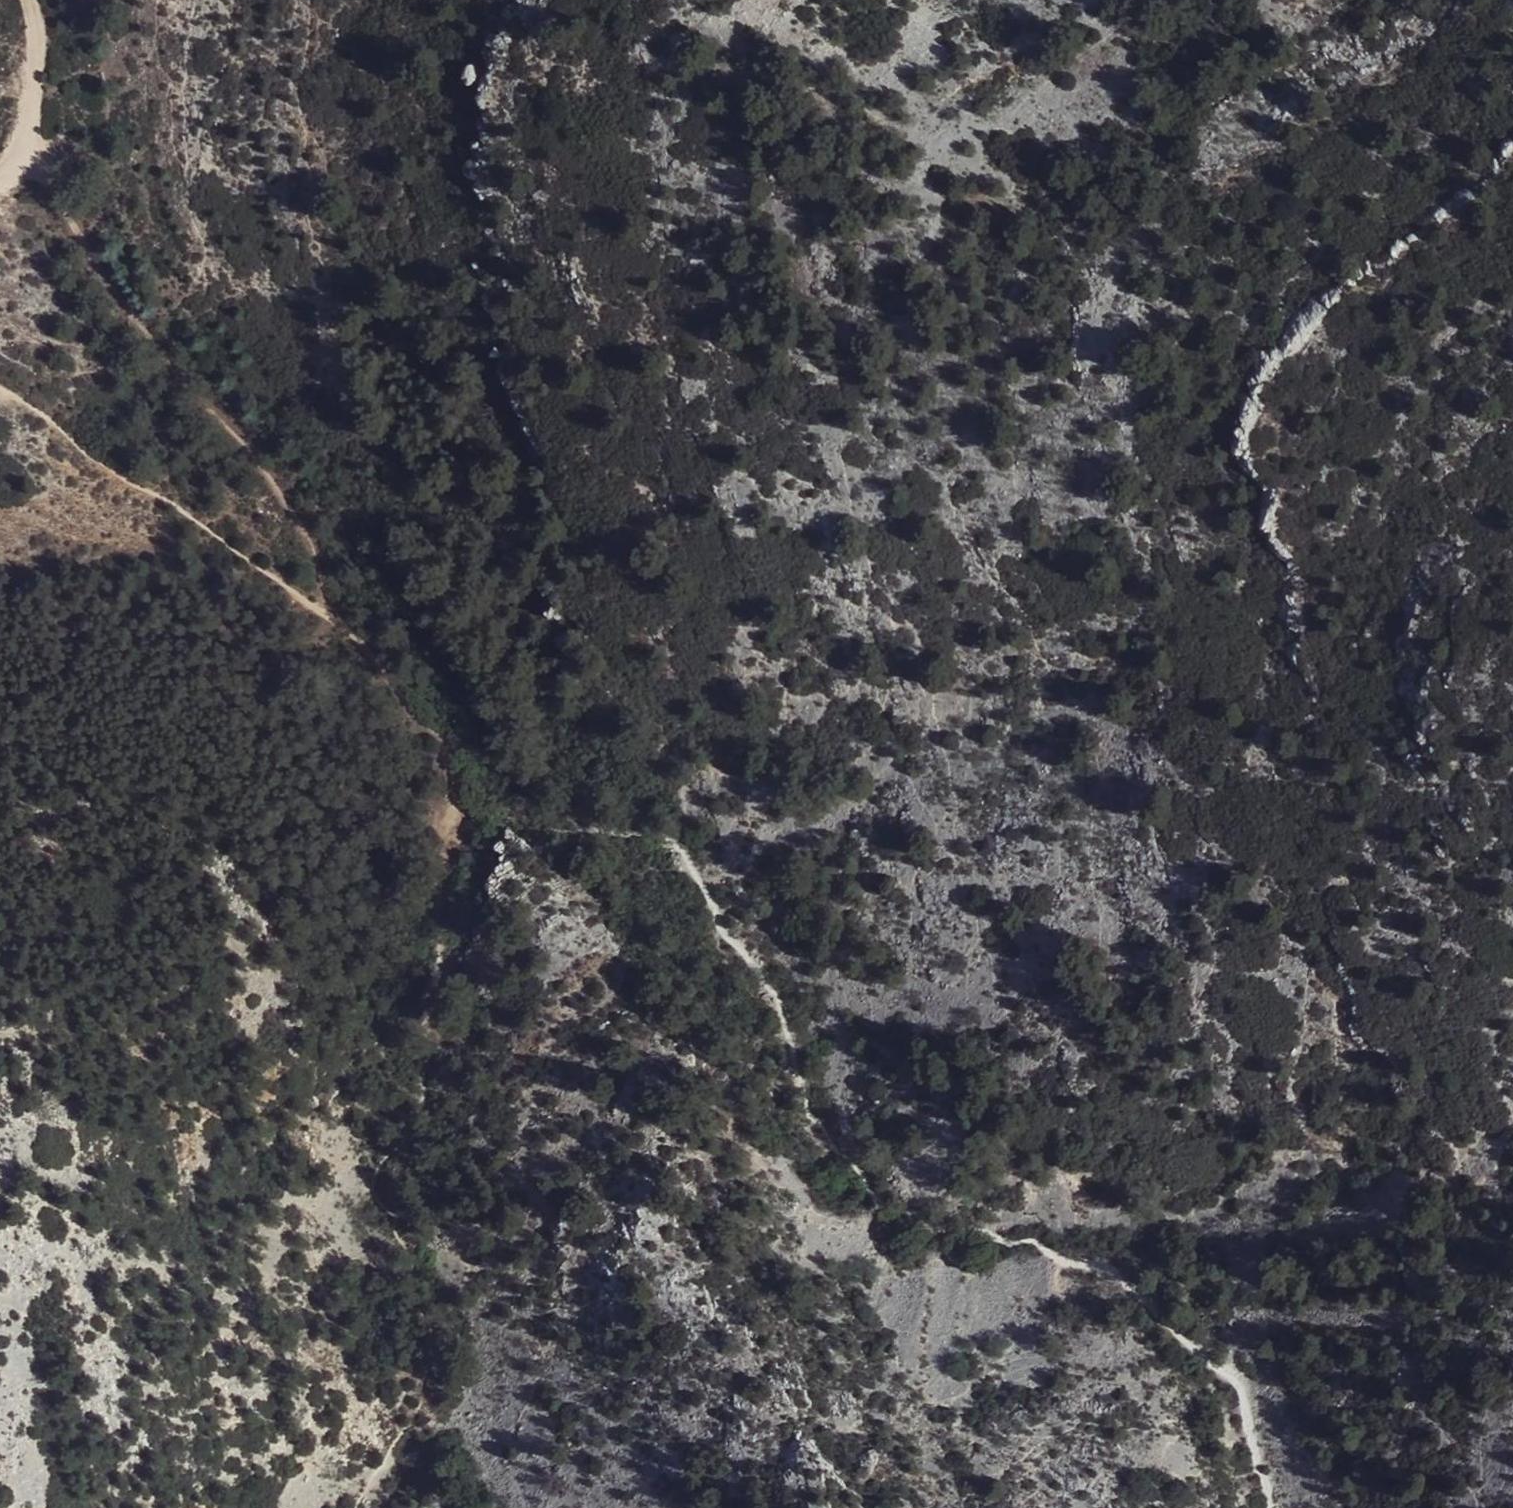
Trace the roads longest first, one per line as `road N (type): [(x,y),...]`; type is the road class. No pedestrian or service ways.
road 1 (track): [(24,153),(41,53),(31,0)]

